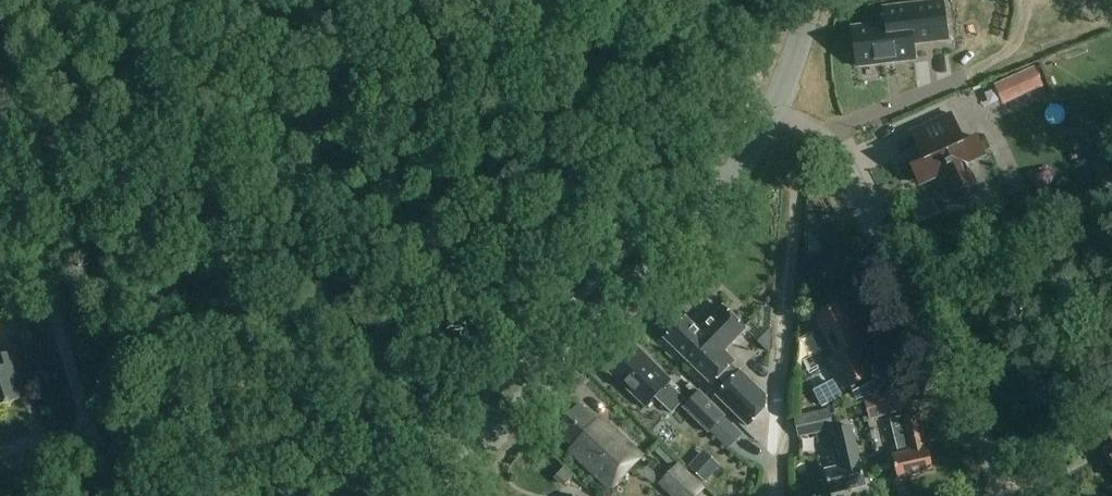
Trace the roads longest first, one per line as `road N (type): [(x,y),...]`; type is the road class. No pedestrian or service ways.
road 1 (tertiary): [(433,495),(736,174),(773,111)]
road 2 (unclassified): [(1014,495),(836,157),(814,135)]
road 3 (residential): [(775,495),(797,177),(814,135)]
road 4 (track): [(1111,189),(911,312)]
road 5 (residential): [(120,495),(59,313)]

